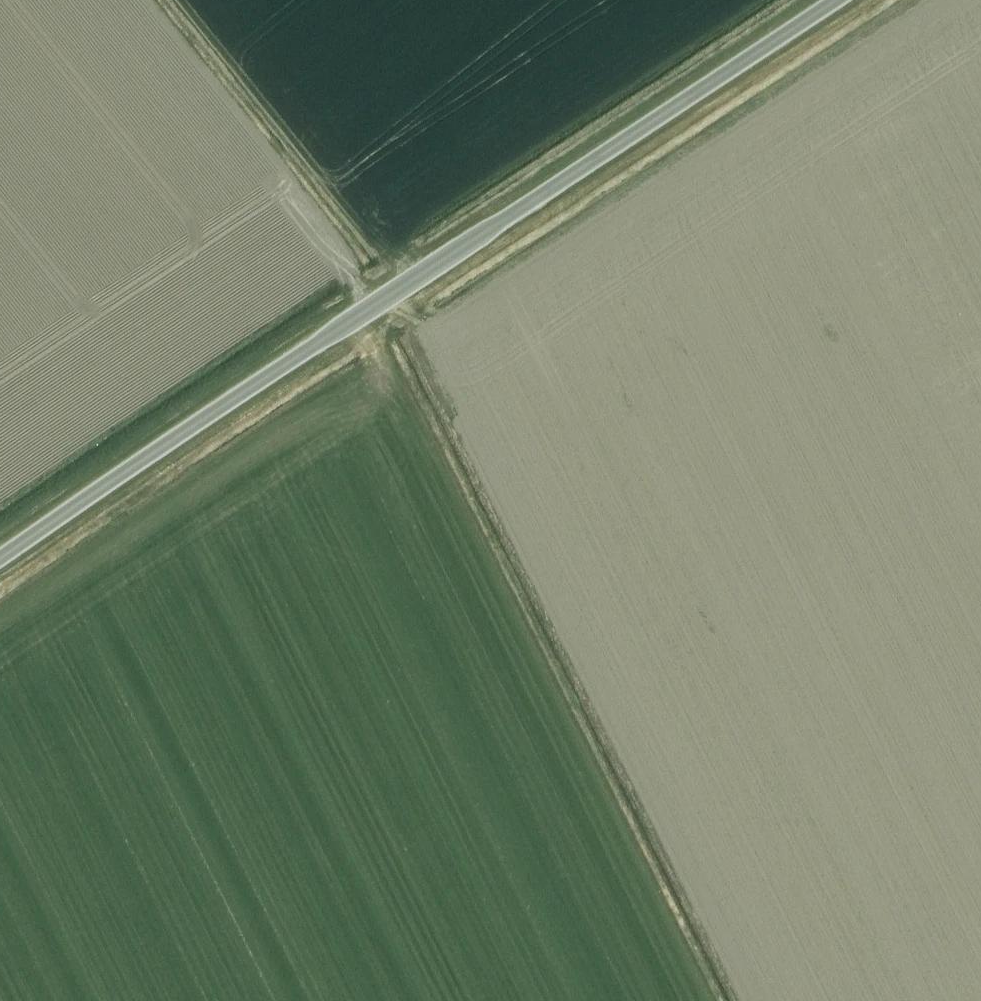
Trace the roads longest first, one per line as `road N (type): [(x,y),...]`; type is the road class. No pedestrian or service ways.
road 1 (unclassified): [(834,0),(0,555)]

